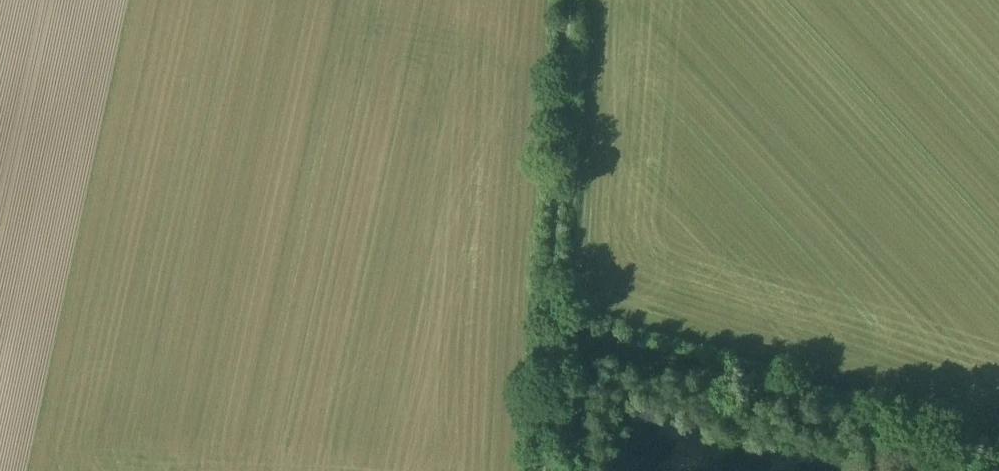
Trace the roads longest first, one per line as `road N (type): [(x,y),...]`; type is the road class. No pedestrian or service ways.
road 1 (track): [(544,470),(570,0)]

